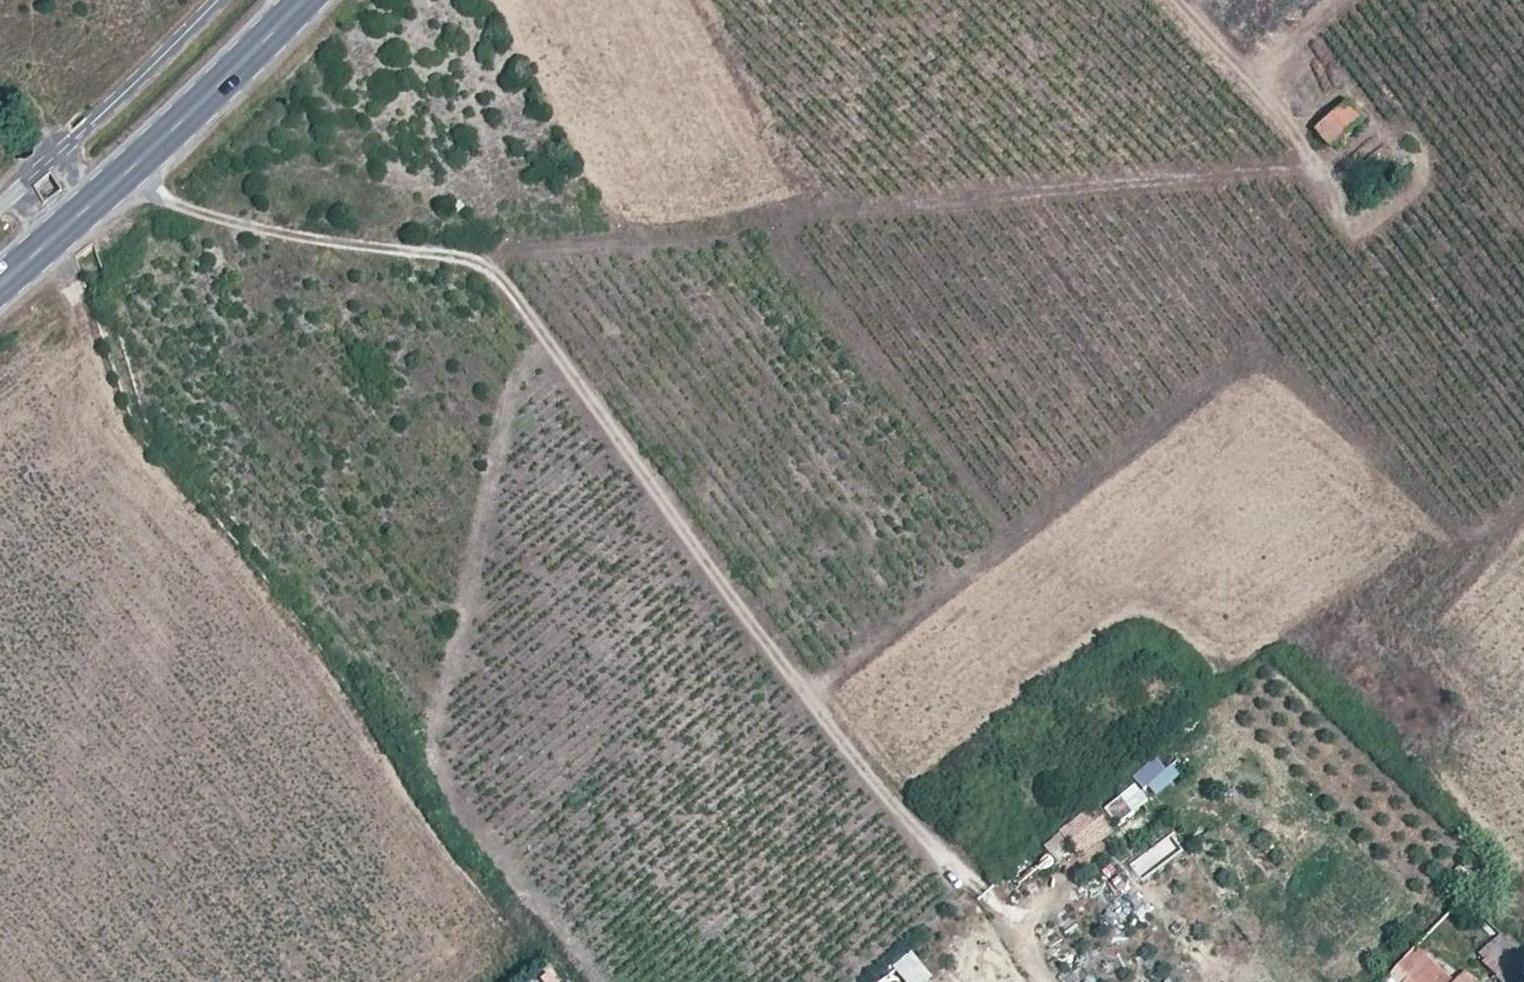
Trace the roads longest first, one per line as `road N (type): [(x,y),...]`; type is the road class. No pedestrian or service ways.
road 1 (secondary): [(0,284),(307,0)]

